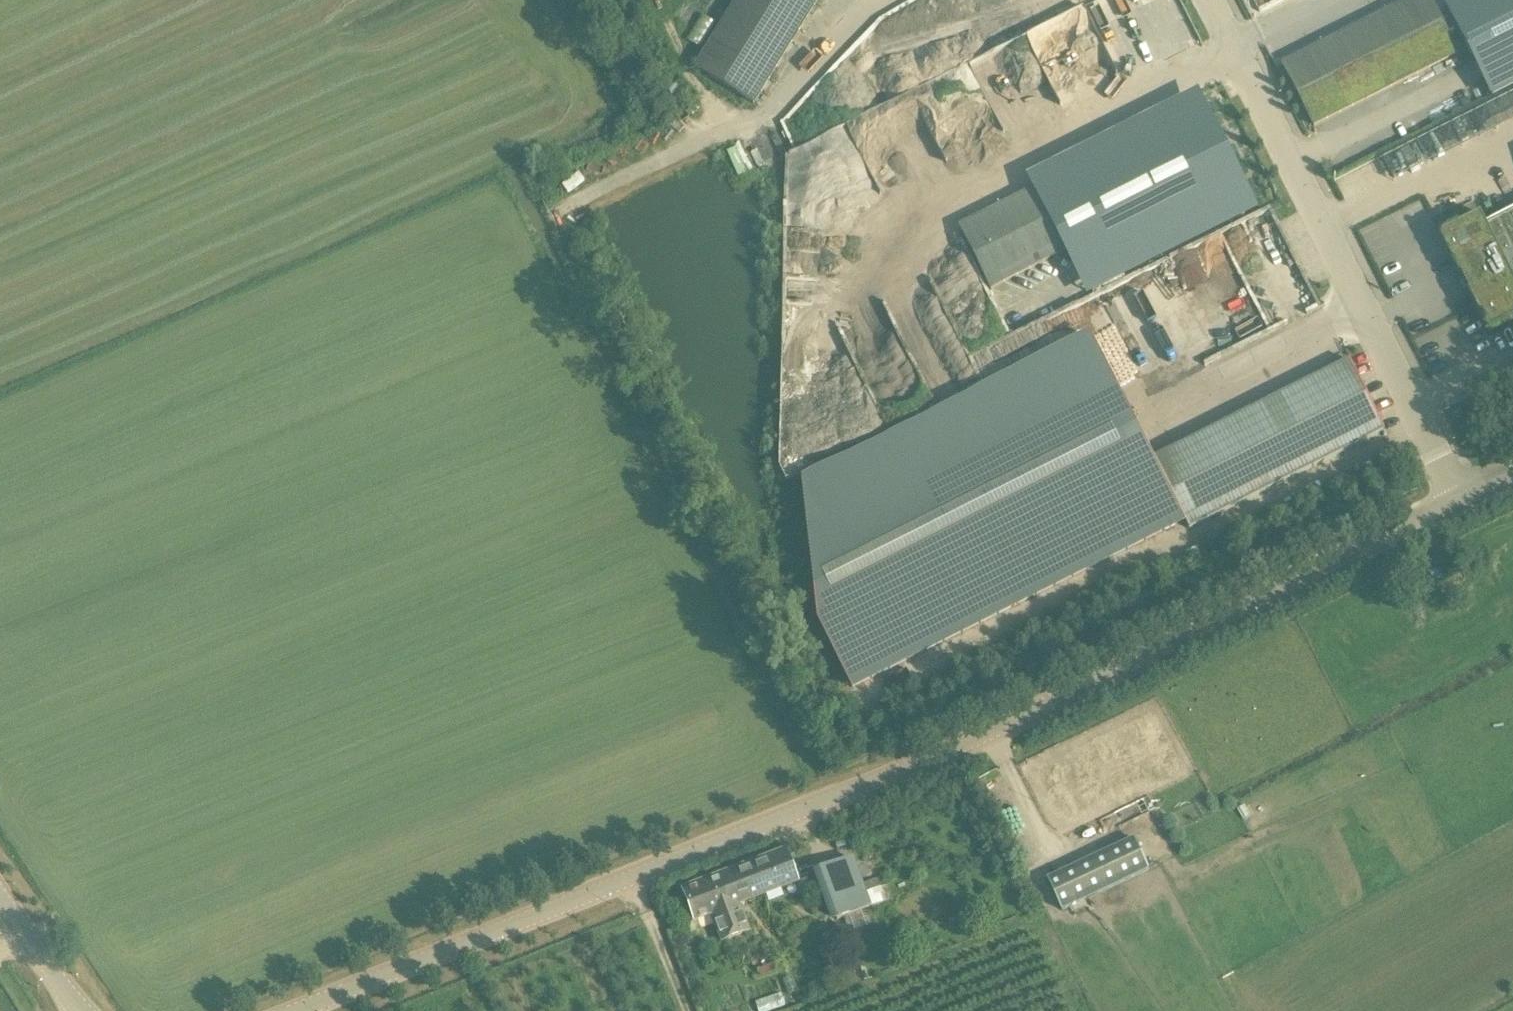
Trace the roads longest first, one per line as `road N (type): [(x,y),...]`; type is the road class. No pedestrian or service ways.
road 1 (secondary): [(302,1010),(944,753),(1458,501)]
road 2 (unclassified): [(1458,501),(1209,0)]
road 3 (track): [(747,126),(603,187),(517,236)]
road 4 (secondary): [(81,1010),(0,887)]

